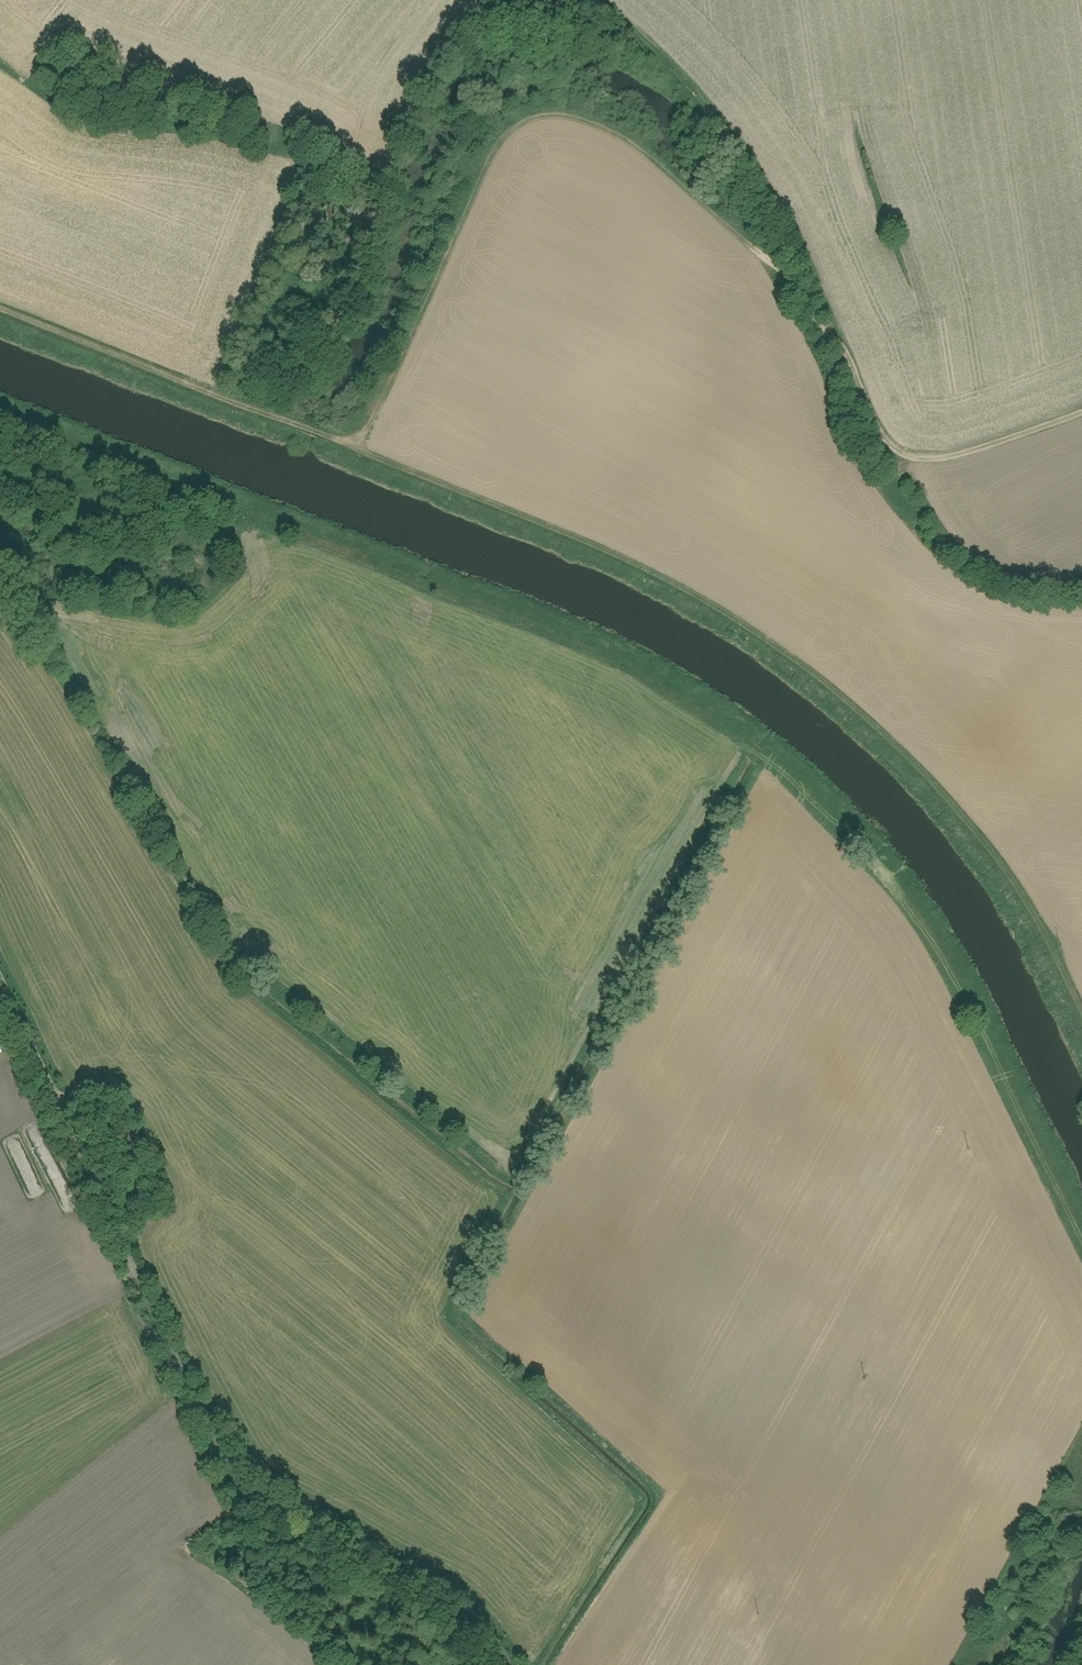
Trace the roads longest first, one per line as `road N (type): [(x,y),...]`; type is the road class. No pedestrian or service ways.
road 1 (track): [(334,438),(362,436),(511,140),(540,115),(577,116),(658,165),(798,288),(844,353),(859,398),(888,446),(909,459),(936,460),(1081,414)]
road 2 (unclassified): [(0,976),(121,1236),(209,1458),(434,1597),(488,1664)]
road 3 (residential): [(0,62),(18,76),(122,114)]

